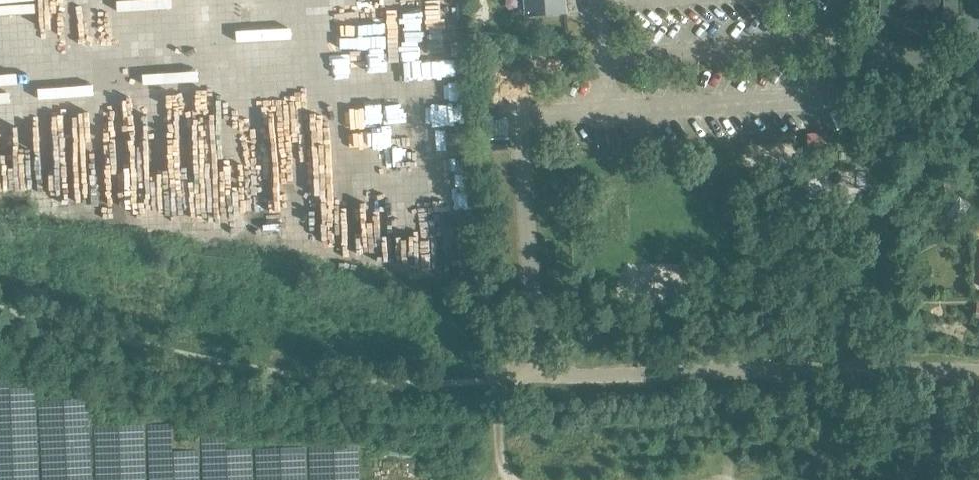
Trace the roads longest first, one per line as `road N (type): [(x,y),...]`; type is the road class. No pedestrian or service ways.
road 1 (unclassified): [(978,373),(486,379)]

